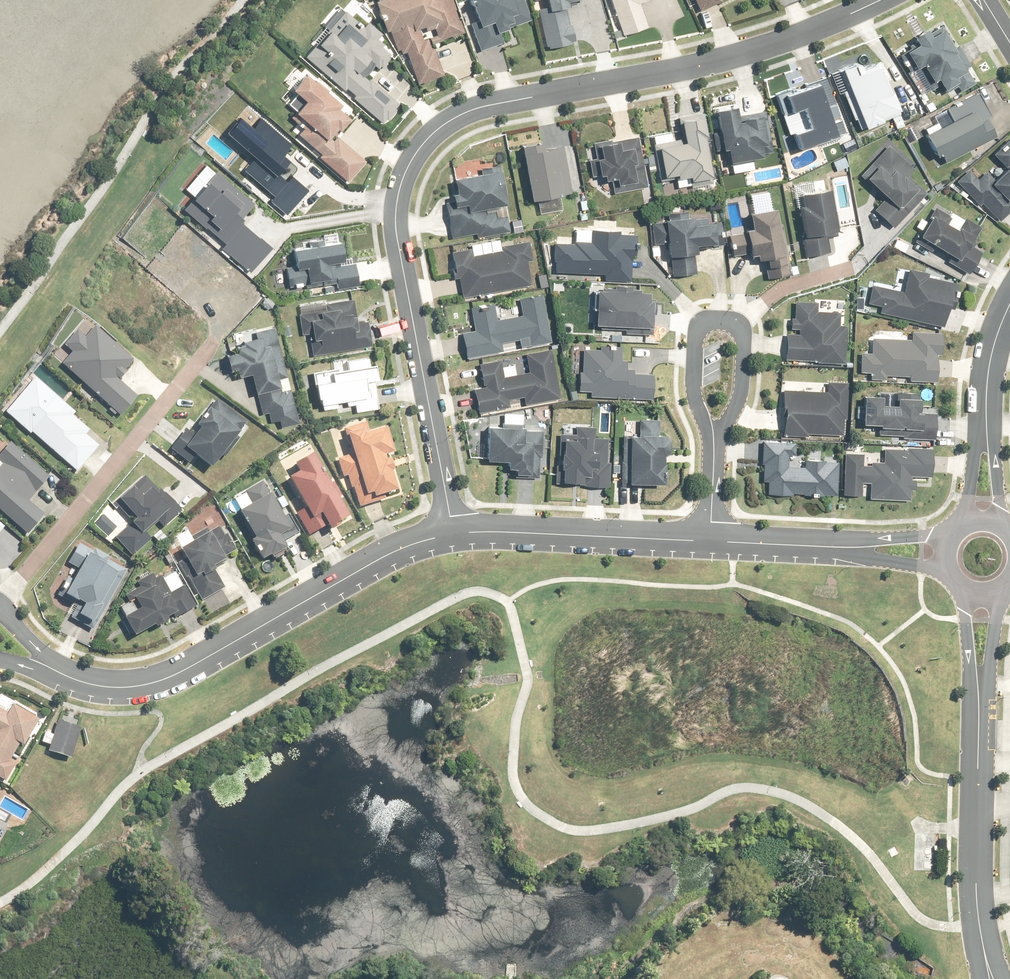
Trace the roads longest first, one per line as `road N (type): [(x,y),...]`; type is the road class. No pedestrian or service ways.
road 1 (residential): [(452,531),(394,222),(401,181),(428,134),(474,108),(777,42),(878,0)]
road 2 (residential): [(452,531),(377,560),(151,683),(103,687),(57,671)]
road 3 (residential): [(0,601),(206,343)]
road 4 (residential): [(710,540),(452,531)]
road 5 (residential): [(714,438),(735,408),(741,332),(730,322),(693,329),(695,386)]
road 6 (residential): [(991,978),(977,903),(978,806)]
road 7 (residential): [(854,548),(710,540)]

